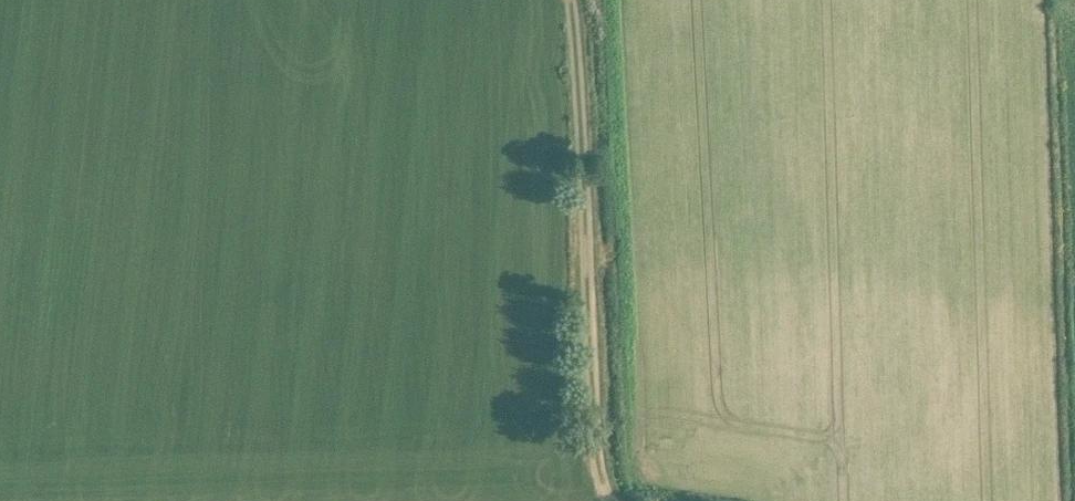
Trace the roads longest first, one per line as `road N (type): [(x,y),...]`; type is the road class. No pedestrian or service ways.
road 1 (track): [(577,0),(596,421),(604,476),(622,500)]

